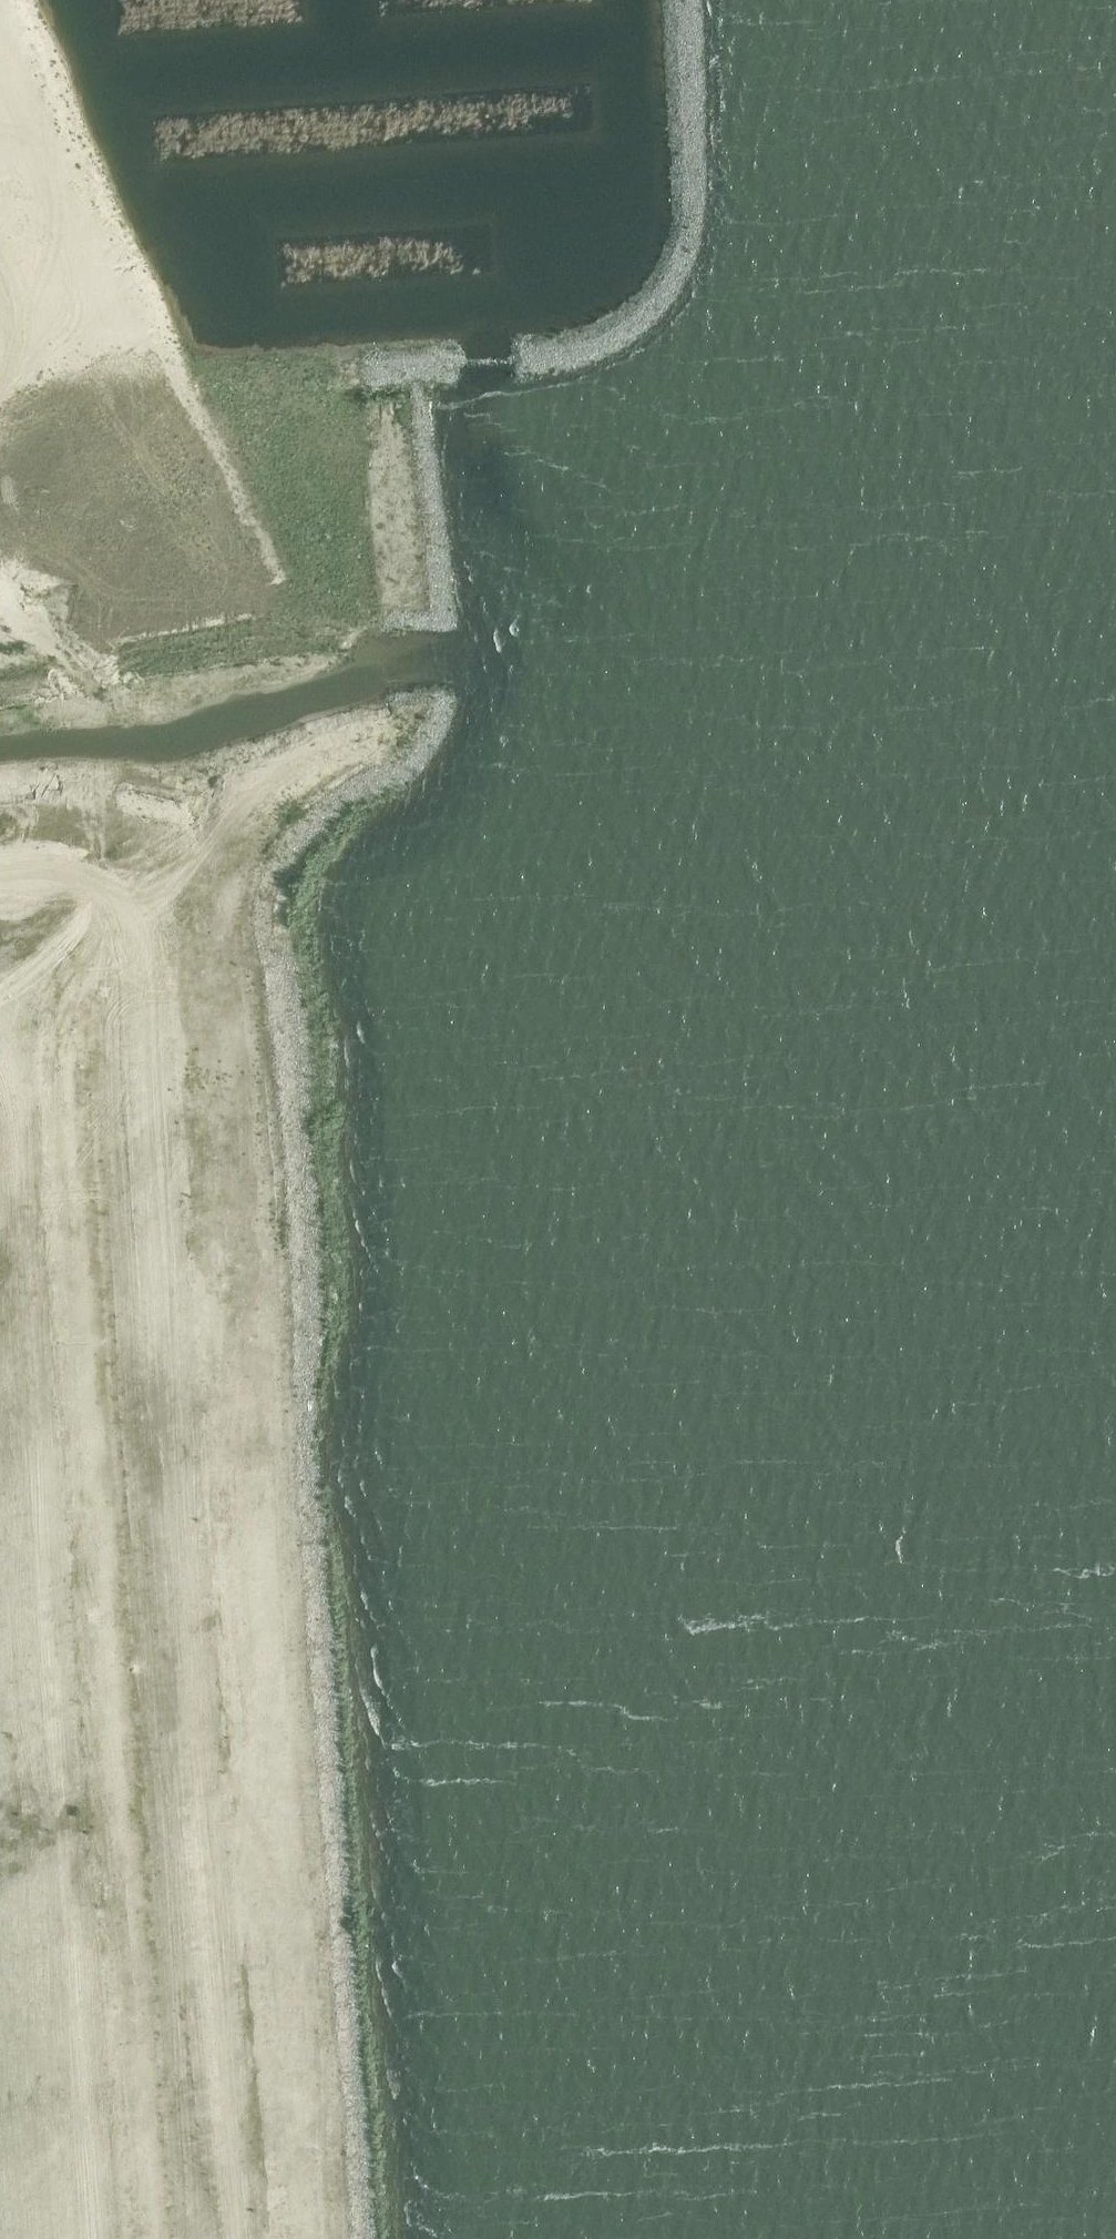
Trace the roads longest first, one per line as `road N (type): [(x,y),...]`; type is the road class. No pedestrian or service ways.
road 1 (residential): [(78,1857),(36,1070),(0,1077)]
road 2 (residential): [(107,2238),(78,1857)]
road 3 (residential): [(0,1705),(78,1857)]

